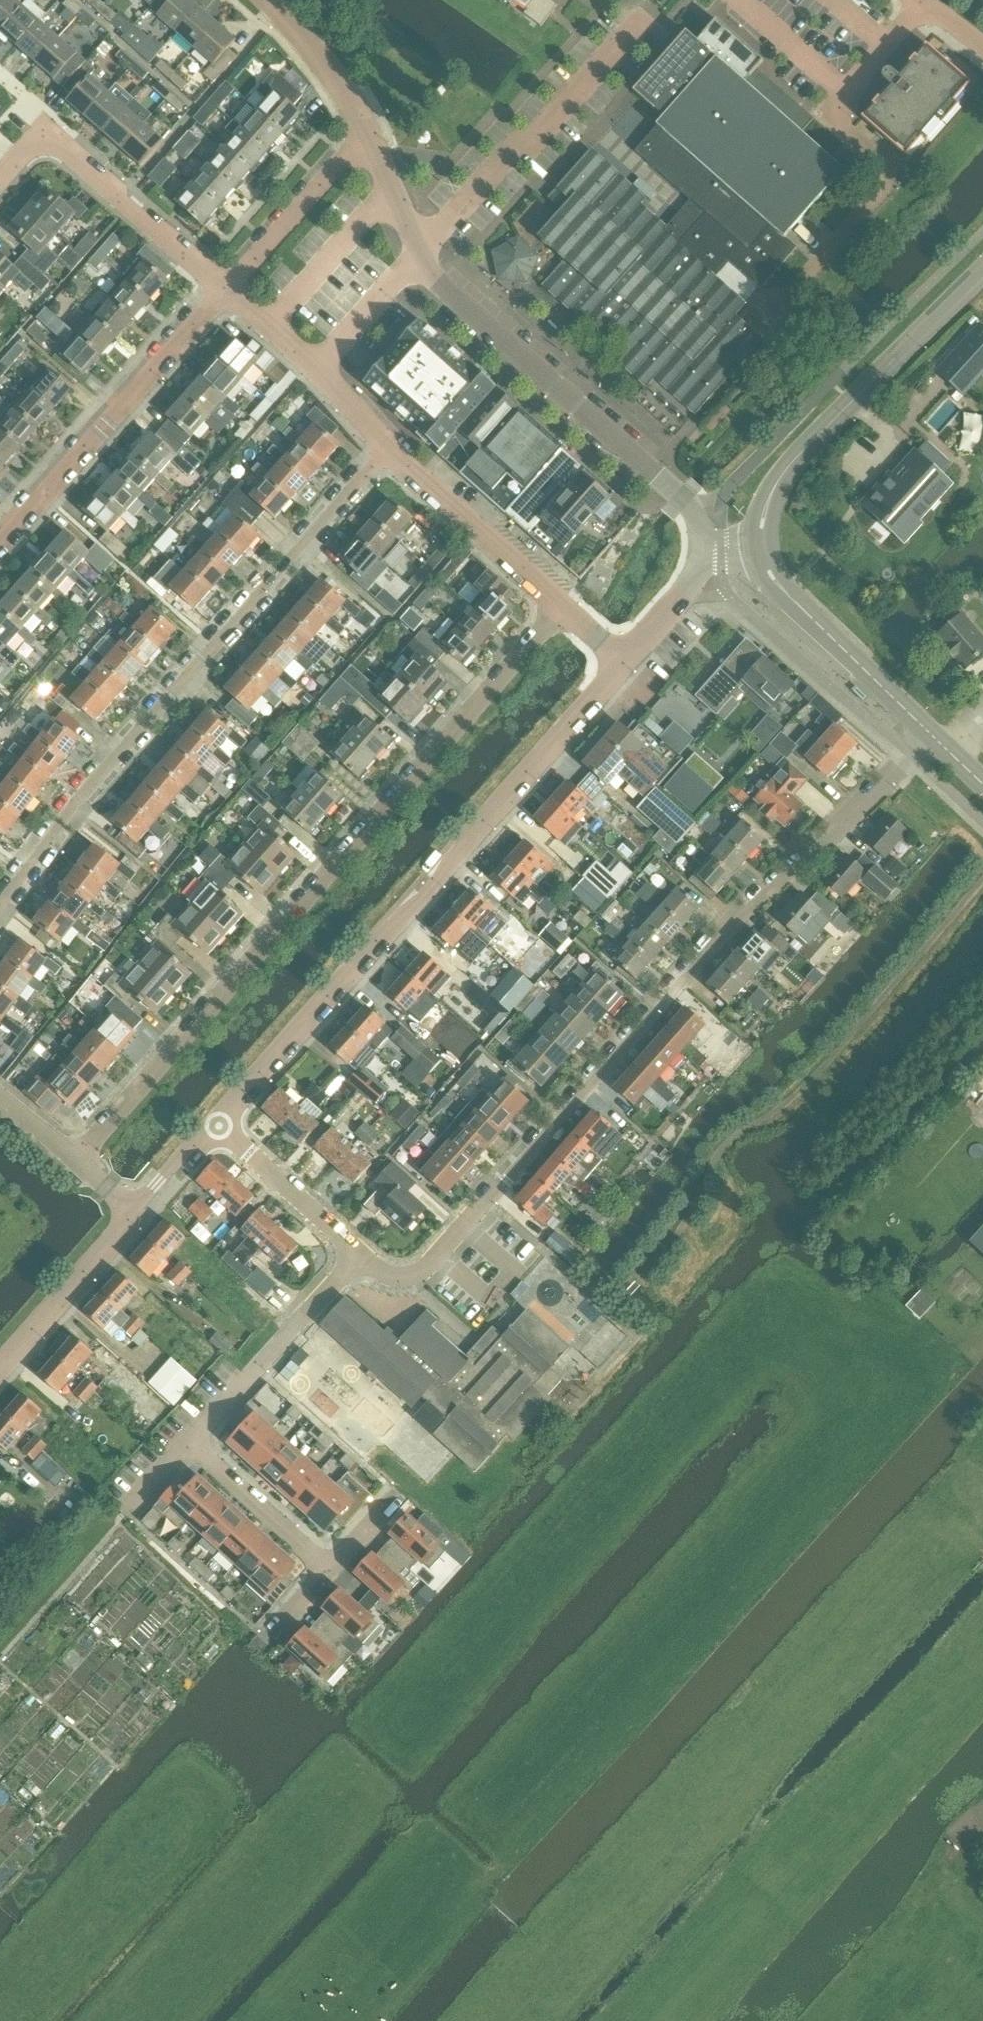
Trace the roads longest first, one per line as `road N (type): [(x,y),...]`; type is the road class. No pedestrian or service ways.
road 1 (residential): [(72,1156),(559,607)]
road 2 (residential): [(930,734),(490,1202)]
road 3 (residential): [(215,1125),(622,663)]
road 4 (residential): [(0,910),(396,452)]
road 5 (tertiary): [(710,549),(692,515),(421,253)]
road 6 (tertiary): [(763,549),(773,489),(982,273)]
road 7 (residential): [(0,544),(226,289)]
road 8 (residential): [(421,253),(654,16)]
road 9 (residential): [(0,171),(42,141),(69,145),(226,289)]
road 10 (tertiary): [(930,734),(771,579),(763,549)]
road 11 (residential): [(195,1436),(360,1256)]
road 12 (residential): [(559,607),(396,452)]
road 13 (residential): [(226,289),(368,133)]
road 14 (unclassified): [(0,1359),(133,1213)]
road 15 (residential): [(215,1125),(360,1256)]
road 16 (residential): [(333,1565),(195,1436)]
road 17 (tertiary): [(368,133),(304,33),(270,0)]
road 18 (residential): [(360,1256),(387,1275),(415,1275),(490,1202)]
road 19 (residential): [(314,372),(421,253)]
road 20 (residential): [(622,663),(678,603),(710,549)]
road 21 (tertiary): [(421,253),(368,133)]
road 22 (residential): [(314,372),(226,289)]
road 23 (residential): [(133,1213),(215,1125)]

